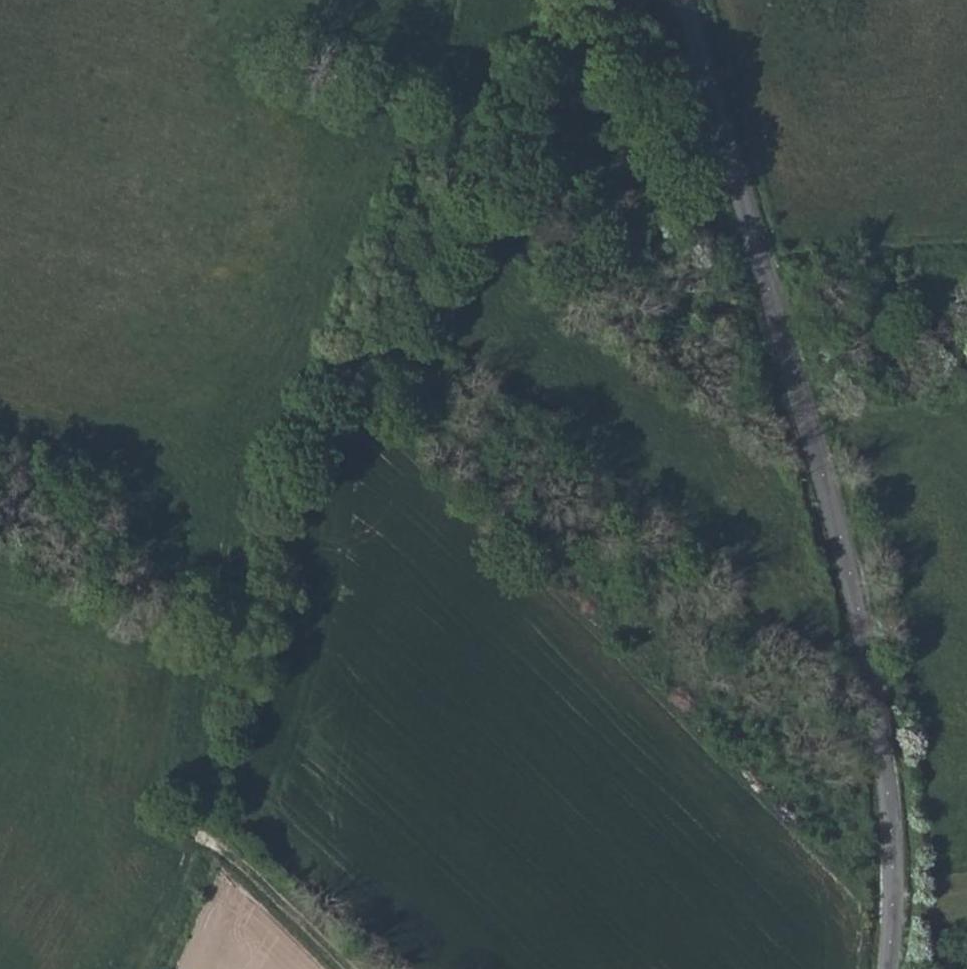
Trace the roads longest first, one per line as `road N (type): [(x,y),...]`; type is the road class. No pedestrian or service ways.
road 1 (unclassified): [(894,968),(892,841),(864,696),(778,306),(688,0)]
road 2 (track): [(344,968),(214,844),(153,827)]

